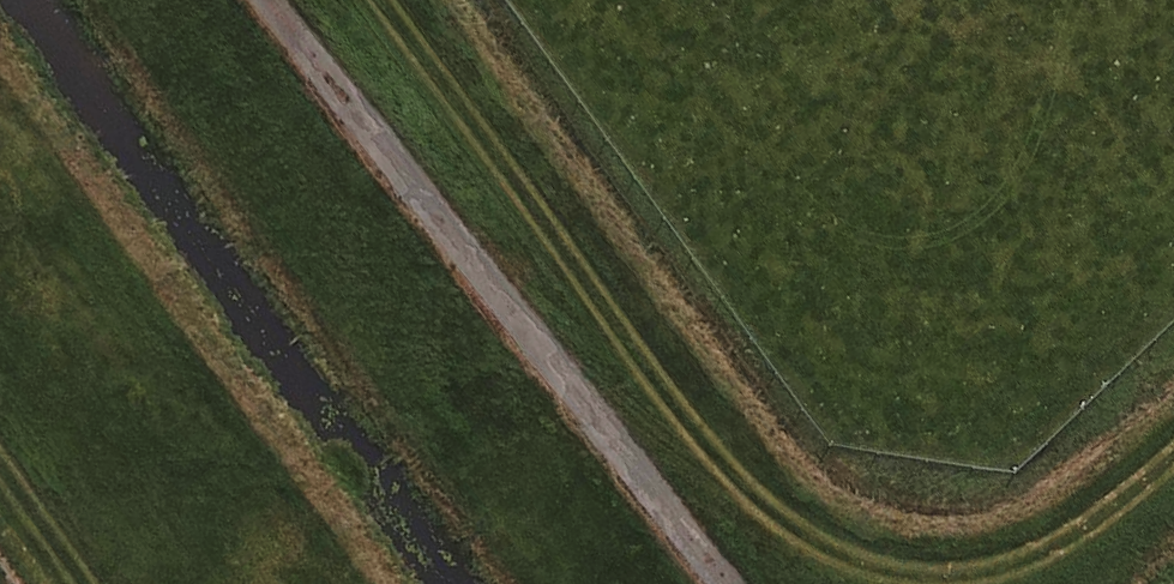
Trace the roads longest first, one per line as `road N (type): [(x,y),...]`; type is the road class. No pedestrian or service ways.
road 1 (track): [(1173,452),(1087,532),(976,576),(864,565),(775,512),(720,460),(388,0)]
road 2 (track): [(260,0),(731,583)]
road 3 (track): [(0,470),(79,583)]

